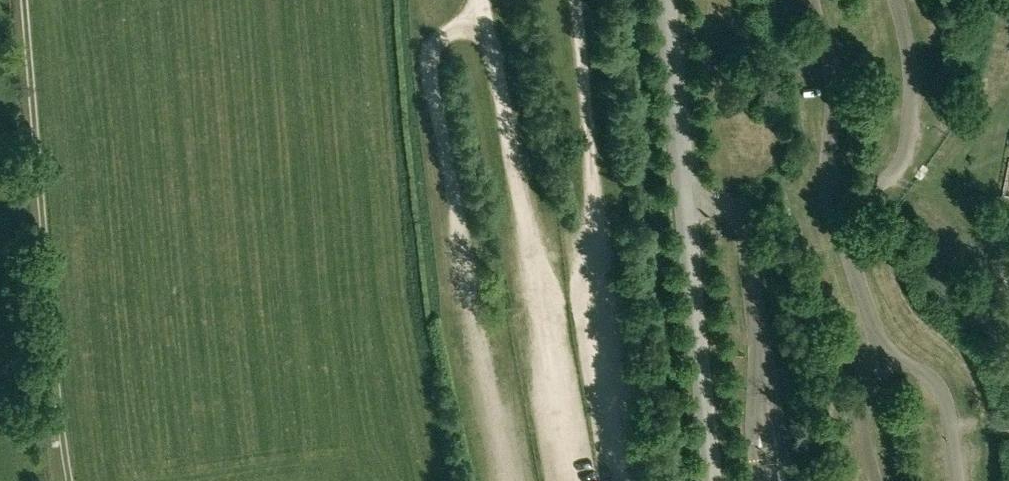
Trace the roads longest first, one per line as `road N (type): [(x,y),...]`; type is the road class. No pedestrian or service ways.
road 1 (unclassified): [(714,480),(665,0)]
road 2 (track): [(25,0),(67,480)]

